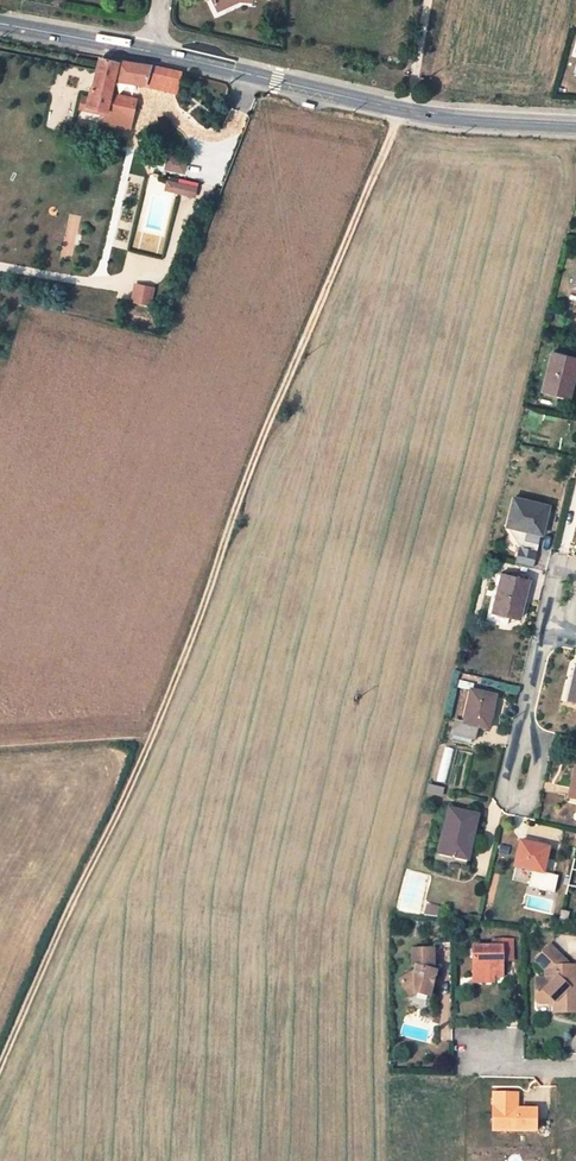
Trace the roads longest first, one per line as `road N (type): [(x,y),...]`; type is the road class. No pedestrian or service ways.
road 1 (track): [(0,1071),(142,759),(400,110)]
road 2 (secondary): [(575,124),(448,119),(152,48),(0,22)]

